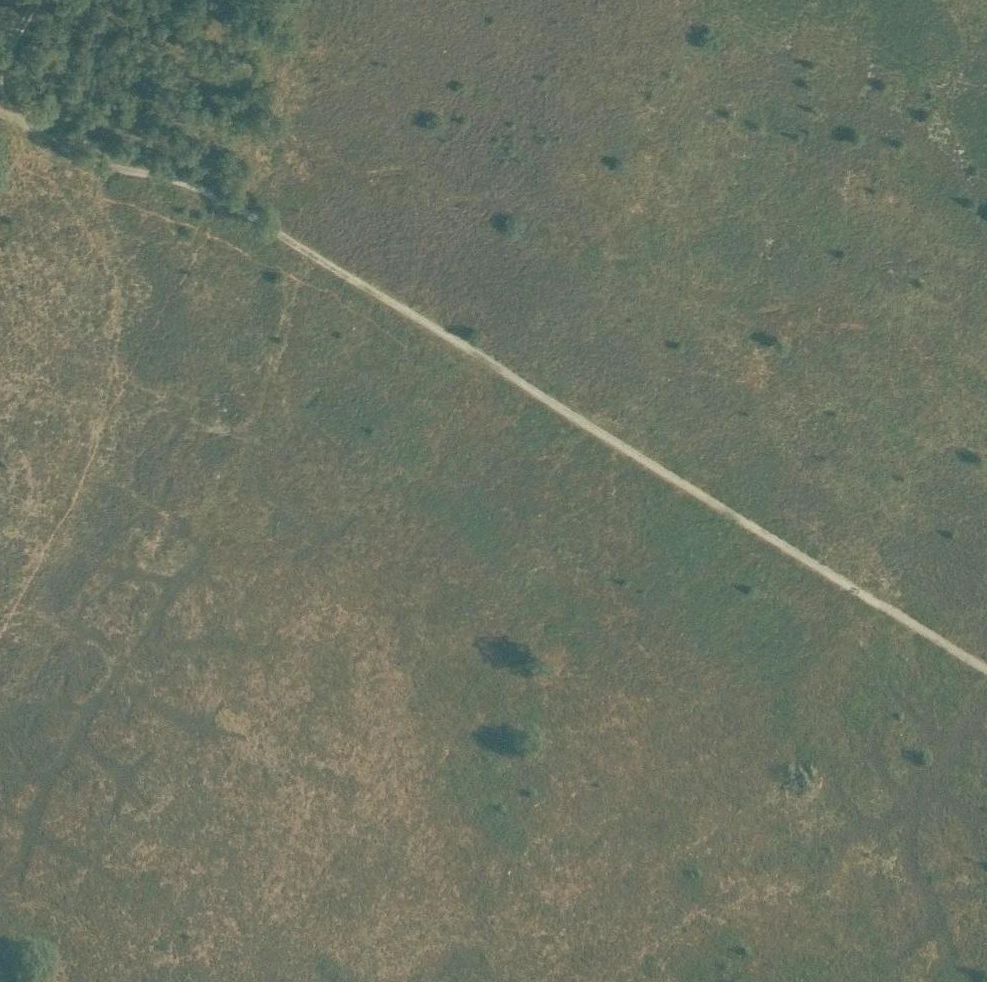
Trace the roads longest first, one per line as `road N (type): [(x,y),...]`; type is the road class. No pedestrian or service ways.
road 1 (track): [(0,107),(69,151),(208,190),(986,673)]

